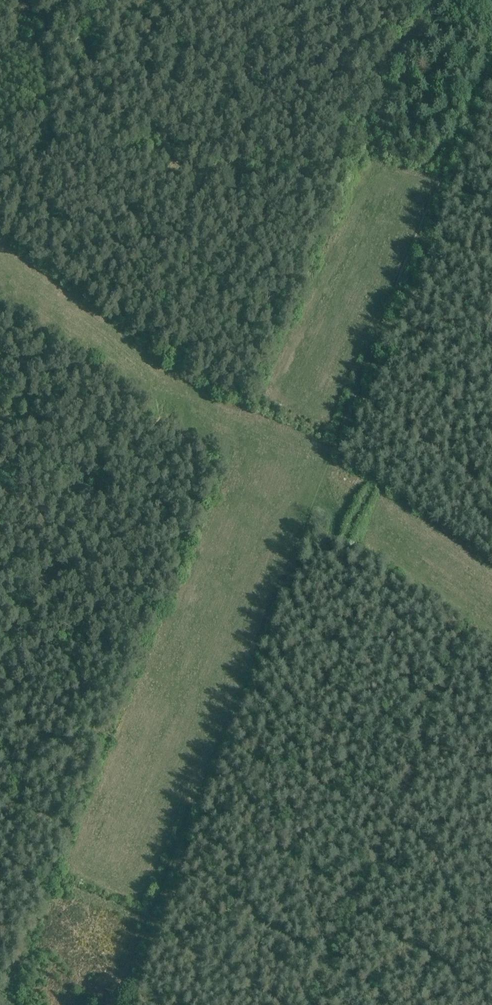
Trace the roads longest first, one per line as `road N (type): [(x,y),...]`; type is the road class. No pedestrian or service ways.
road 1 (track): [(119,1004),(491,50)]

